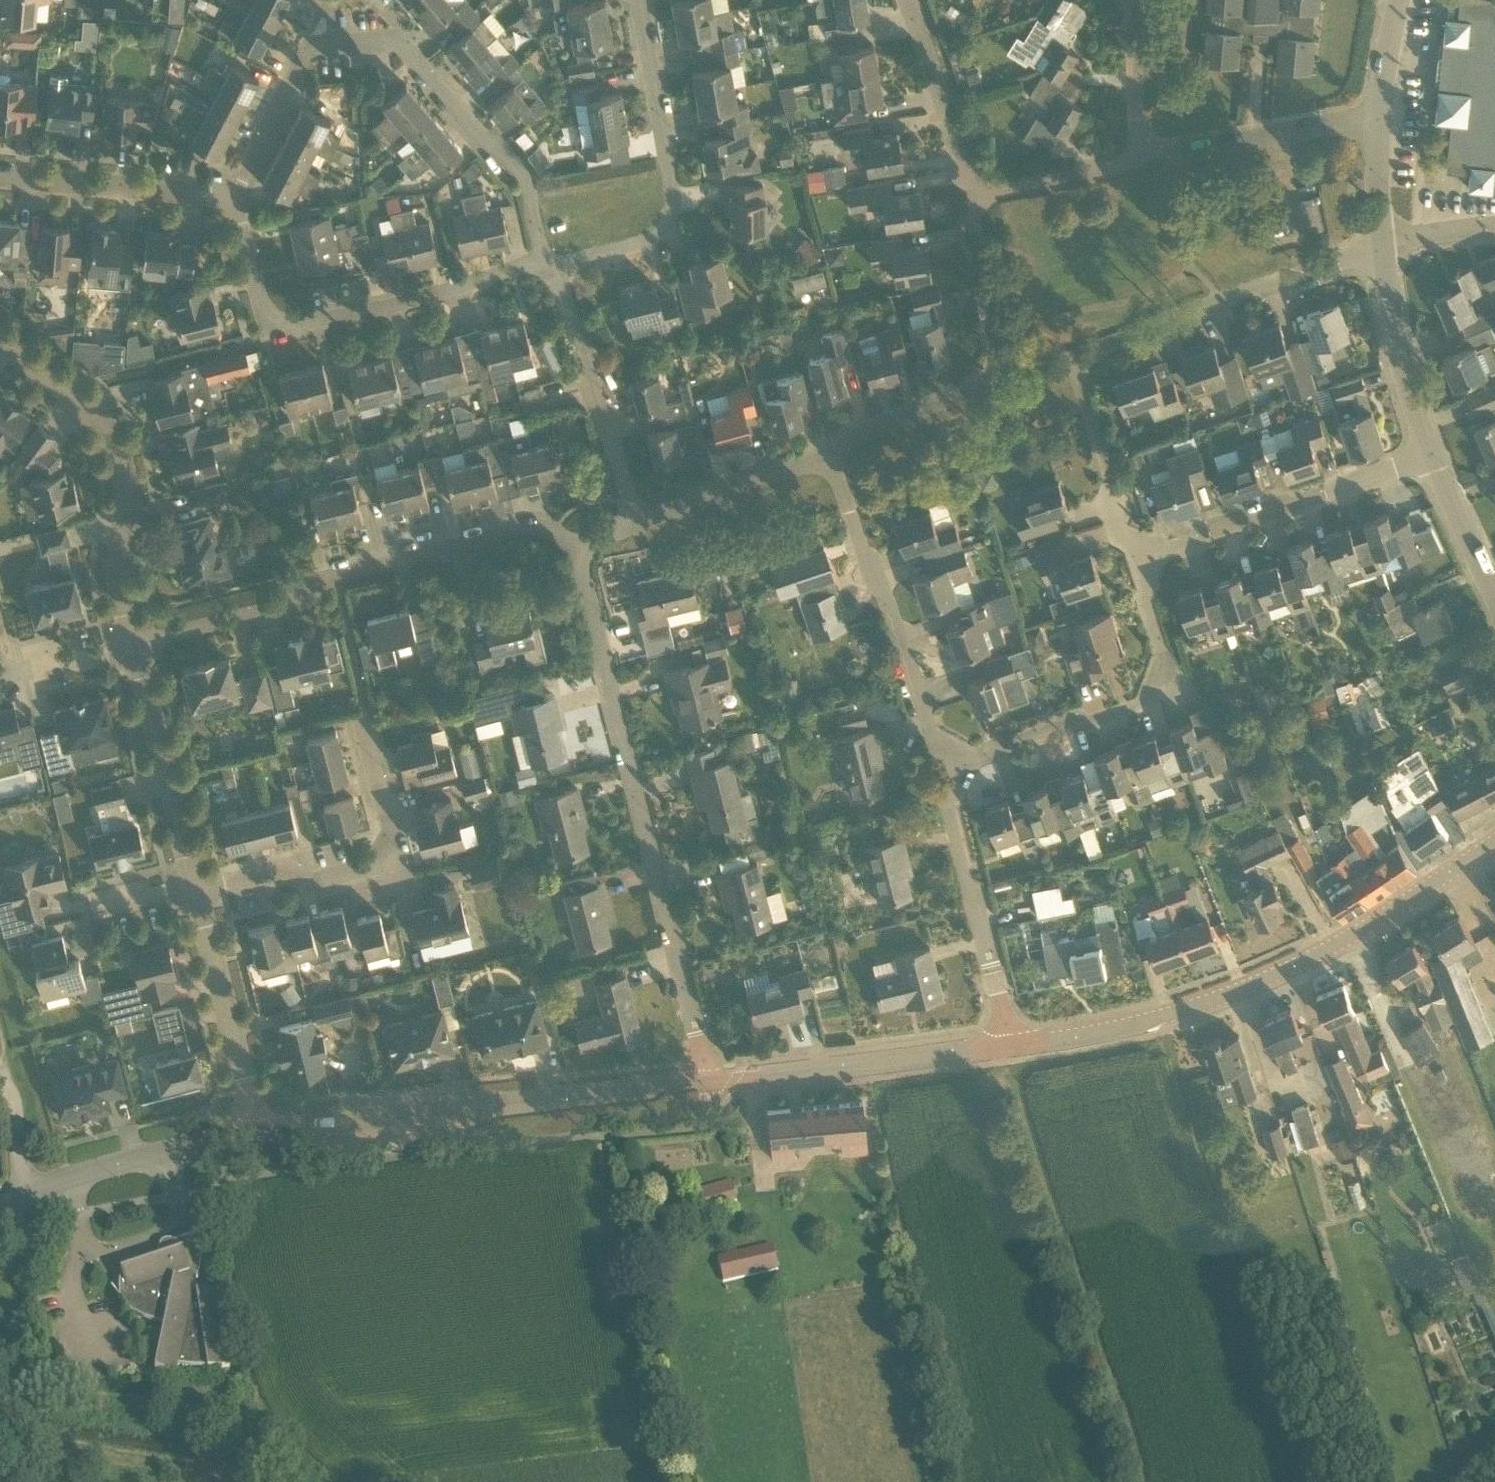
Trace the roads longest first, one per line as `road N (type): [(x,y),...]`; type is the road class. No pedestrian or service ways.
road 1 (residential): [(705,1084),(574,547)]
road 2 (residential): [(1142,571),(1071,380),(1079,353),(1377,243)]
road 3 (tertiary): [(1014,1047),(1134,1026),(1246,987),(1339,944),(1494,842)]
road 4 (residential): [(541,263),(487,147),(451,116),(420,68),(380,41),(322,41),(299,55),(233,171),(230,193)]
road 5 (residential): [(129,643),(276,610),(300,586),(540,525),(574,547)]
road 6 (tertiary): [(252,1132),(705,1084)]
road 7 (residential): [(541,263),(332,313),(301,309),(270,291),(245,260),(228,211),(230,193)]
road 8 (residential): [(936,781),(1157,691),(1167,646),(1142,571)]
road 9 (residential): [(541,263),(653,231),(670,204),(640,0)]
road 10 (residential): [(129,643),(120,483),(106,439),(81,403),(0,339)]
road 11 (residential): [(936,781),(842,448)]
road 12 (residential): [(842,448),(978,389),(975,193)]
road 13 (residential): [(187,892),(262,865),(324,878),(366,869),(385,829),(368,727)]
road 14 (tertiary): [(705,1084),(1014,1047)]
road 15 (residential): [(1142,571),(1419,461)]
road 16 (residential): [(649,520),(541,263)]
road 17 (residential): [(1014,1047),(936,781)]
road 18 (tertiary): [(0,1208),(121,1161),(252,1132)]
road 19 (residential): [(187,892),(129,643)]
road 20 (residential): [(252,1132),(187,892)]
road 21 (residential): [(1134,157),(1378,120)]
road 22 (residential): [(230,193),(0,175)]
road 23 (residential): [(1419,461),(1377,243)]
road 24 (residential): [(975,193),(903,0)]
road 25 (residential): [(649,520),(842,448)]
road 26 (residential): [(975,193),(1134,157)]
road 27 (residential): [(1494,600),(1419,461)]
road 28 (residential): [(1134,157),(1131,0)]
road 29 (residential): [(1377,243),(1378,120)]
road 30 (residential): [(1378,120),(1398,0)]

